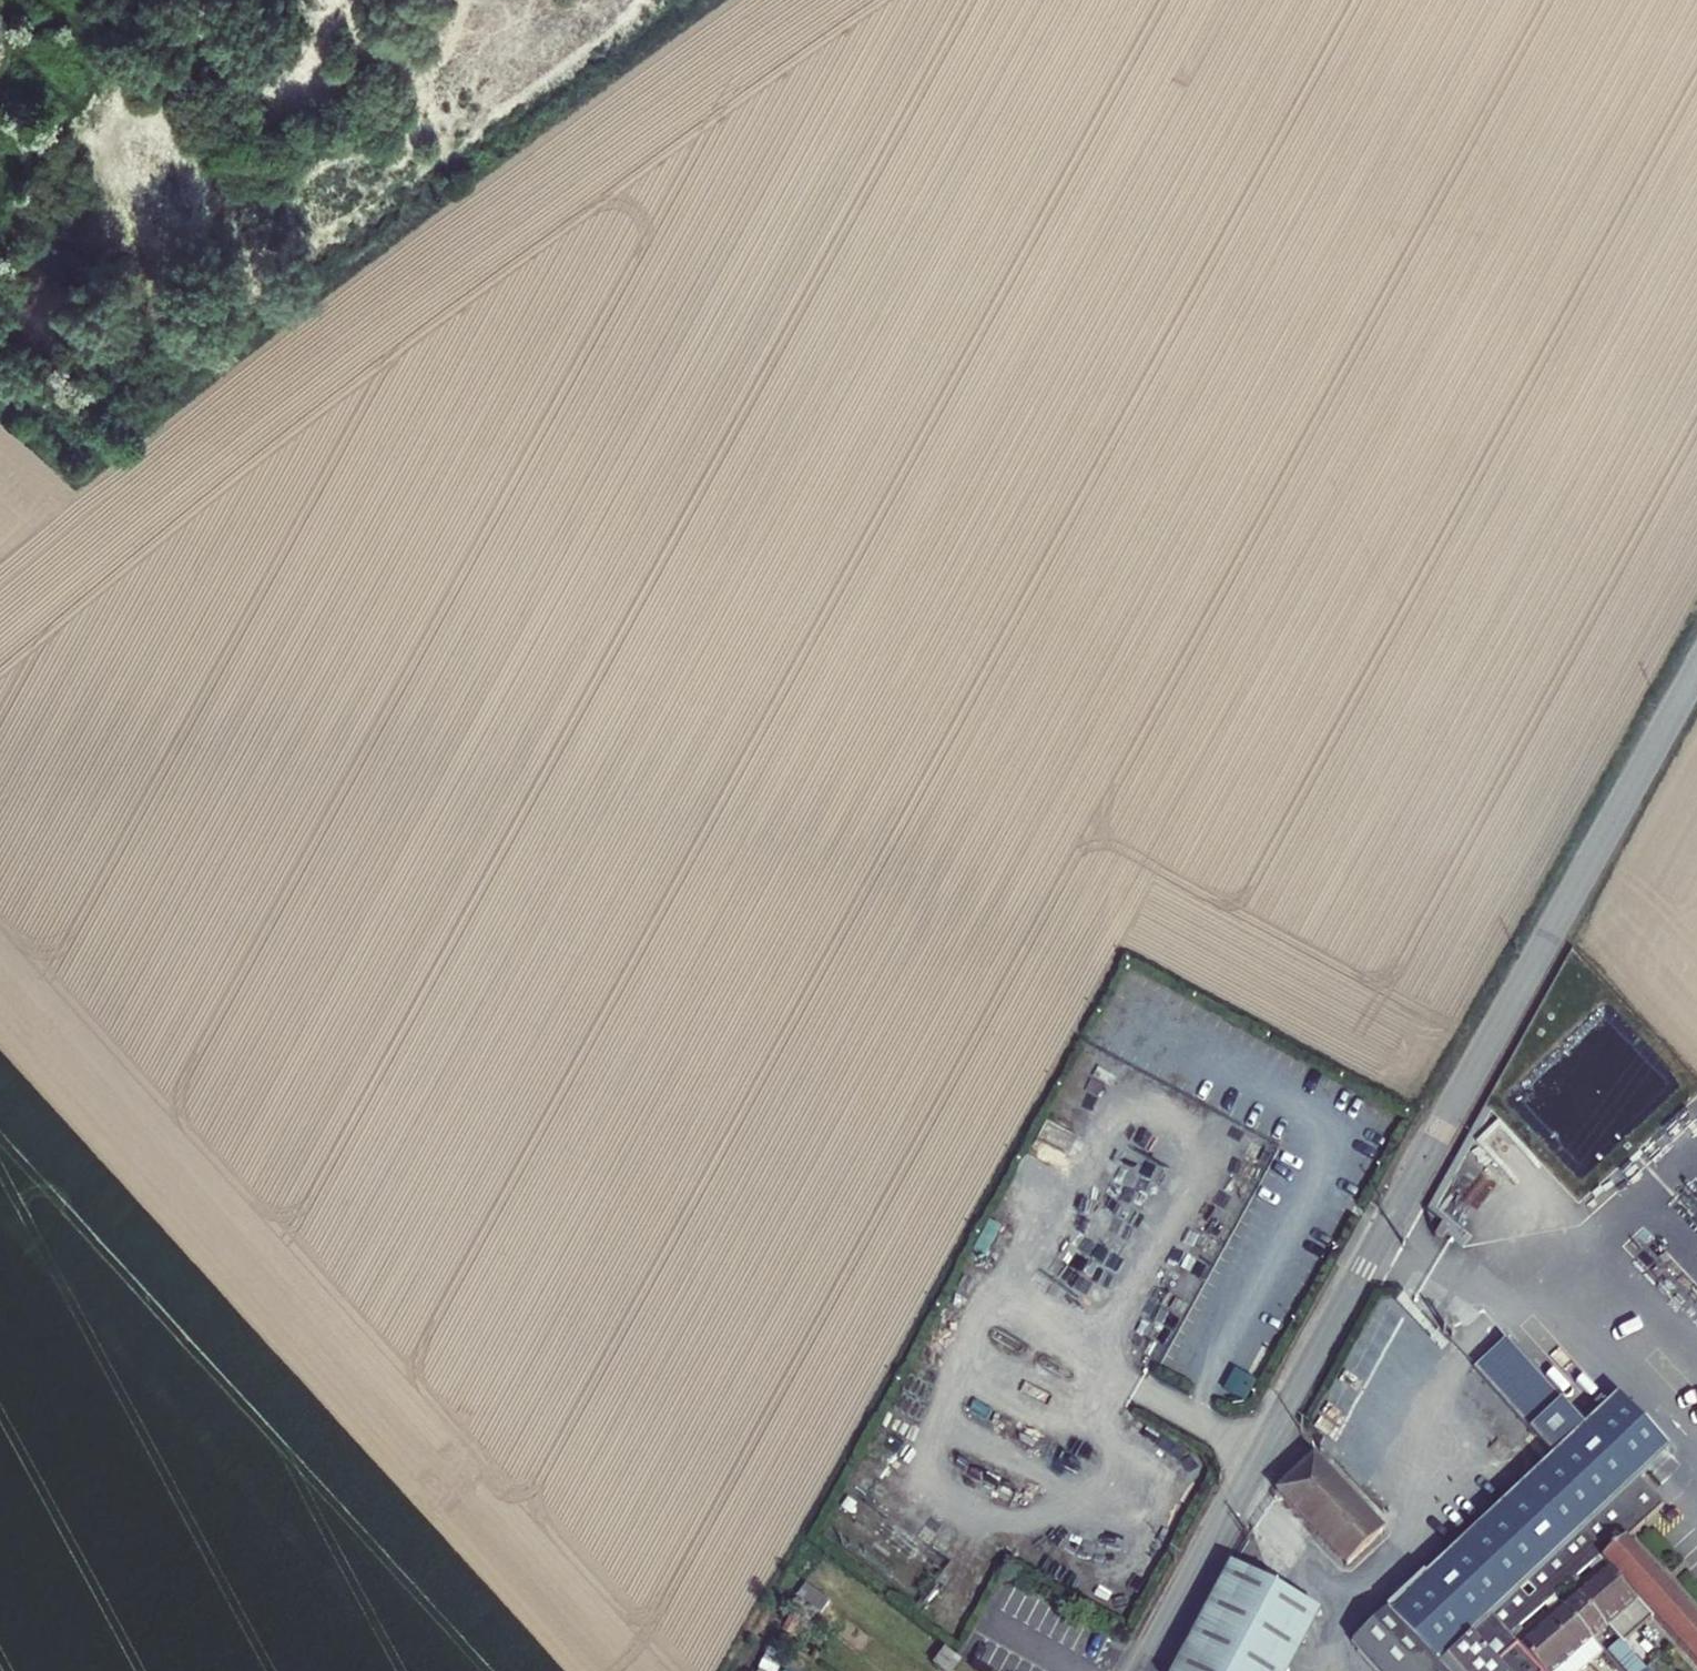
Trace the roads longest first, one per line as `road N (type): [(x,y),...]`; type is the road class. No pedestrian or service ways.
road 1 (residential): [(1147,1670),(1448,1116)]
road 2 (unclassified): [(1448,1116),(1696,667)]

